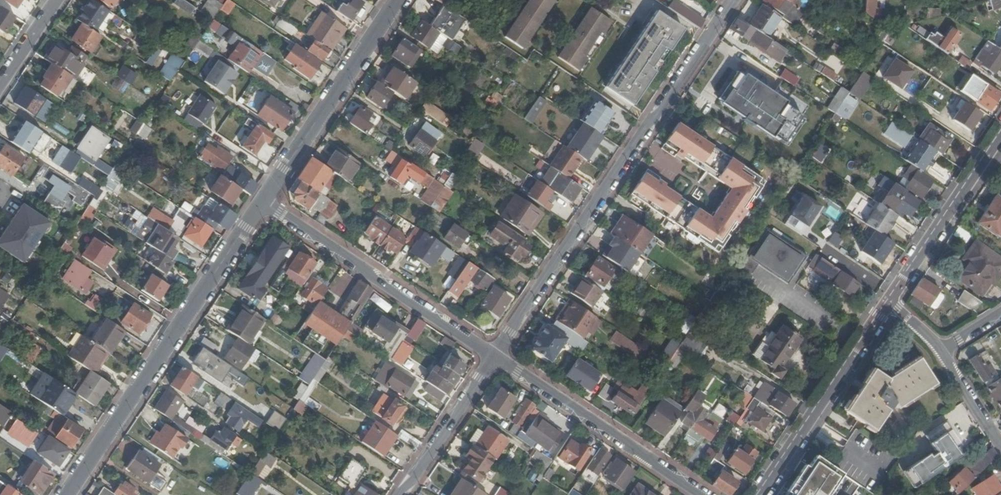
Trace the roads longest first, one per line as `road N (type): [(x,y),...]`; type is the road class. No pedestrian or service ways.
road 1 (residential): [(733,0),(495,356)]
road 2 (residential): [(262,202),(66,494)]
road 3 (residential): [(262,202),(495,356)]
road 4 (residential): [(495,356),(699,494)]
road 5 (residential): [(399,0),(262,202)]
road 6 (residential): [(756,494),(890,301)]
road 7 (residential): [(890,301),(1000,134)]
road 8 (residential): [(495,356),(402,494)]

